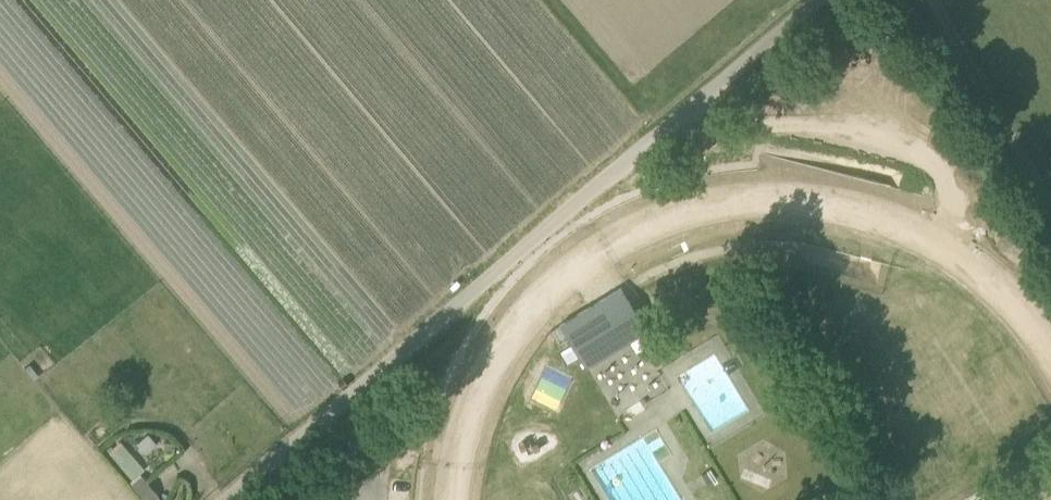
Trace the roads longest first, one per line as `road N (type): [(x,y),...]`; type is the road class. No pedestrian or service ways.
road 1 (unclassified): [(230,499),(824,0)]
road 2 (track): [(917,0),(1050,222)]

